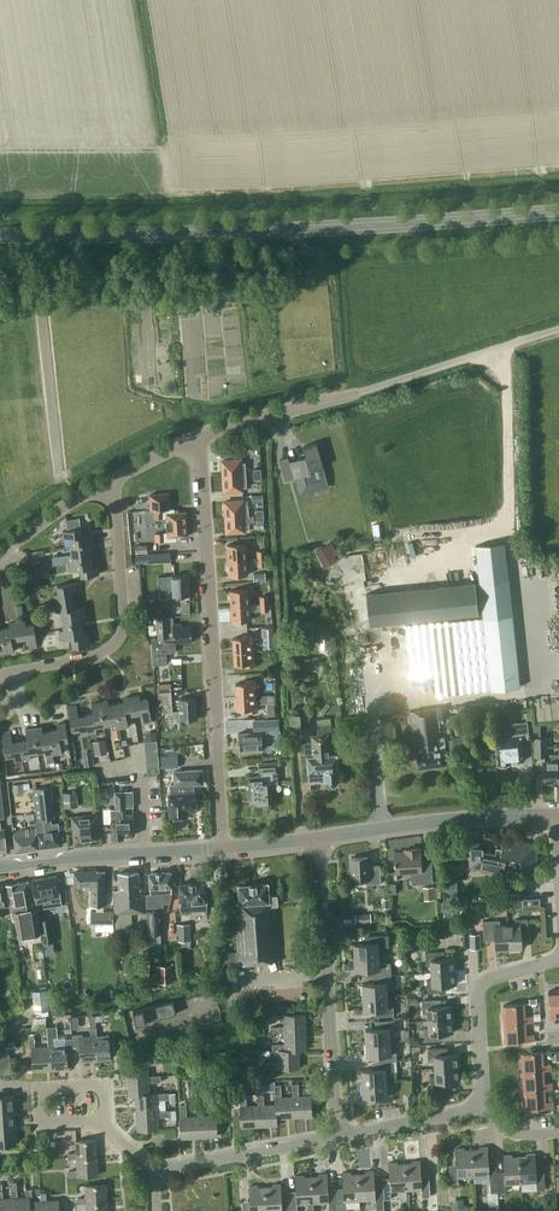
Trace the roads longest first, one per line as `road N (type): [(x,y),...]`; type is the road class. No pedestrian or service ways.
road 1 (primary): [(0,235),(307,229),(558,211)]
road 2 (unclassified): [(225,849),(196,436)]
road 3 (unclassified): [(196,436),(558,329)]
road 4 (residential): [(338,1136),(319,837)]
road 5 (residential): [(16,670),(93,657),(122,633),(112,479)]
road 6 (tertiary): [(319,837),(557,814)]
road 7 (tertiary): [(0,868),(225,849)]
road 8 (residential): [(483,1106),(478,990),(491,978),(558,958)]
road 9 (residential): [(154,1170),(338,1136)]
road 10 (residential): [(102,1122),(40,1125),(38,1088),(101,1083)]
road 11 (residential): [(338,1136),(483,1106)]
road 12 (unclassified): [(0,553),(112,479)]

